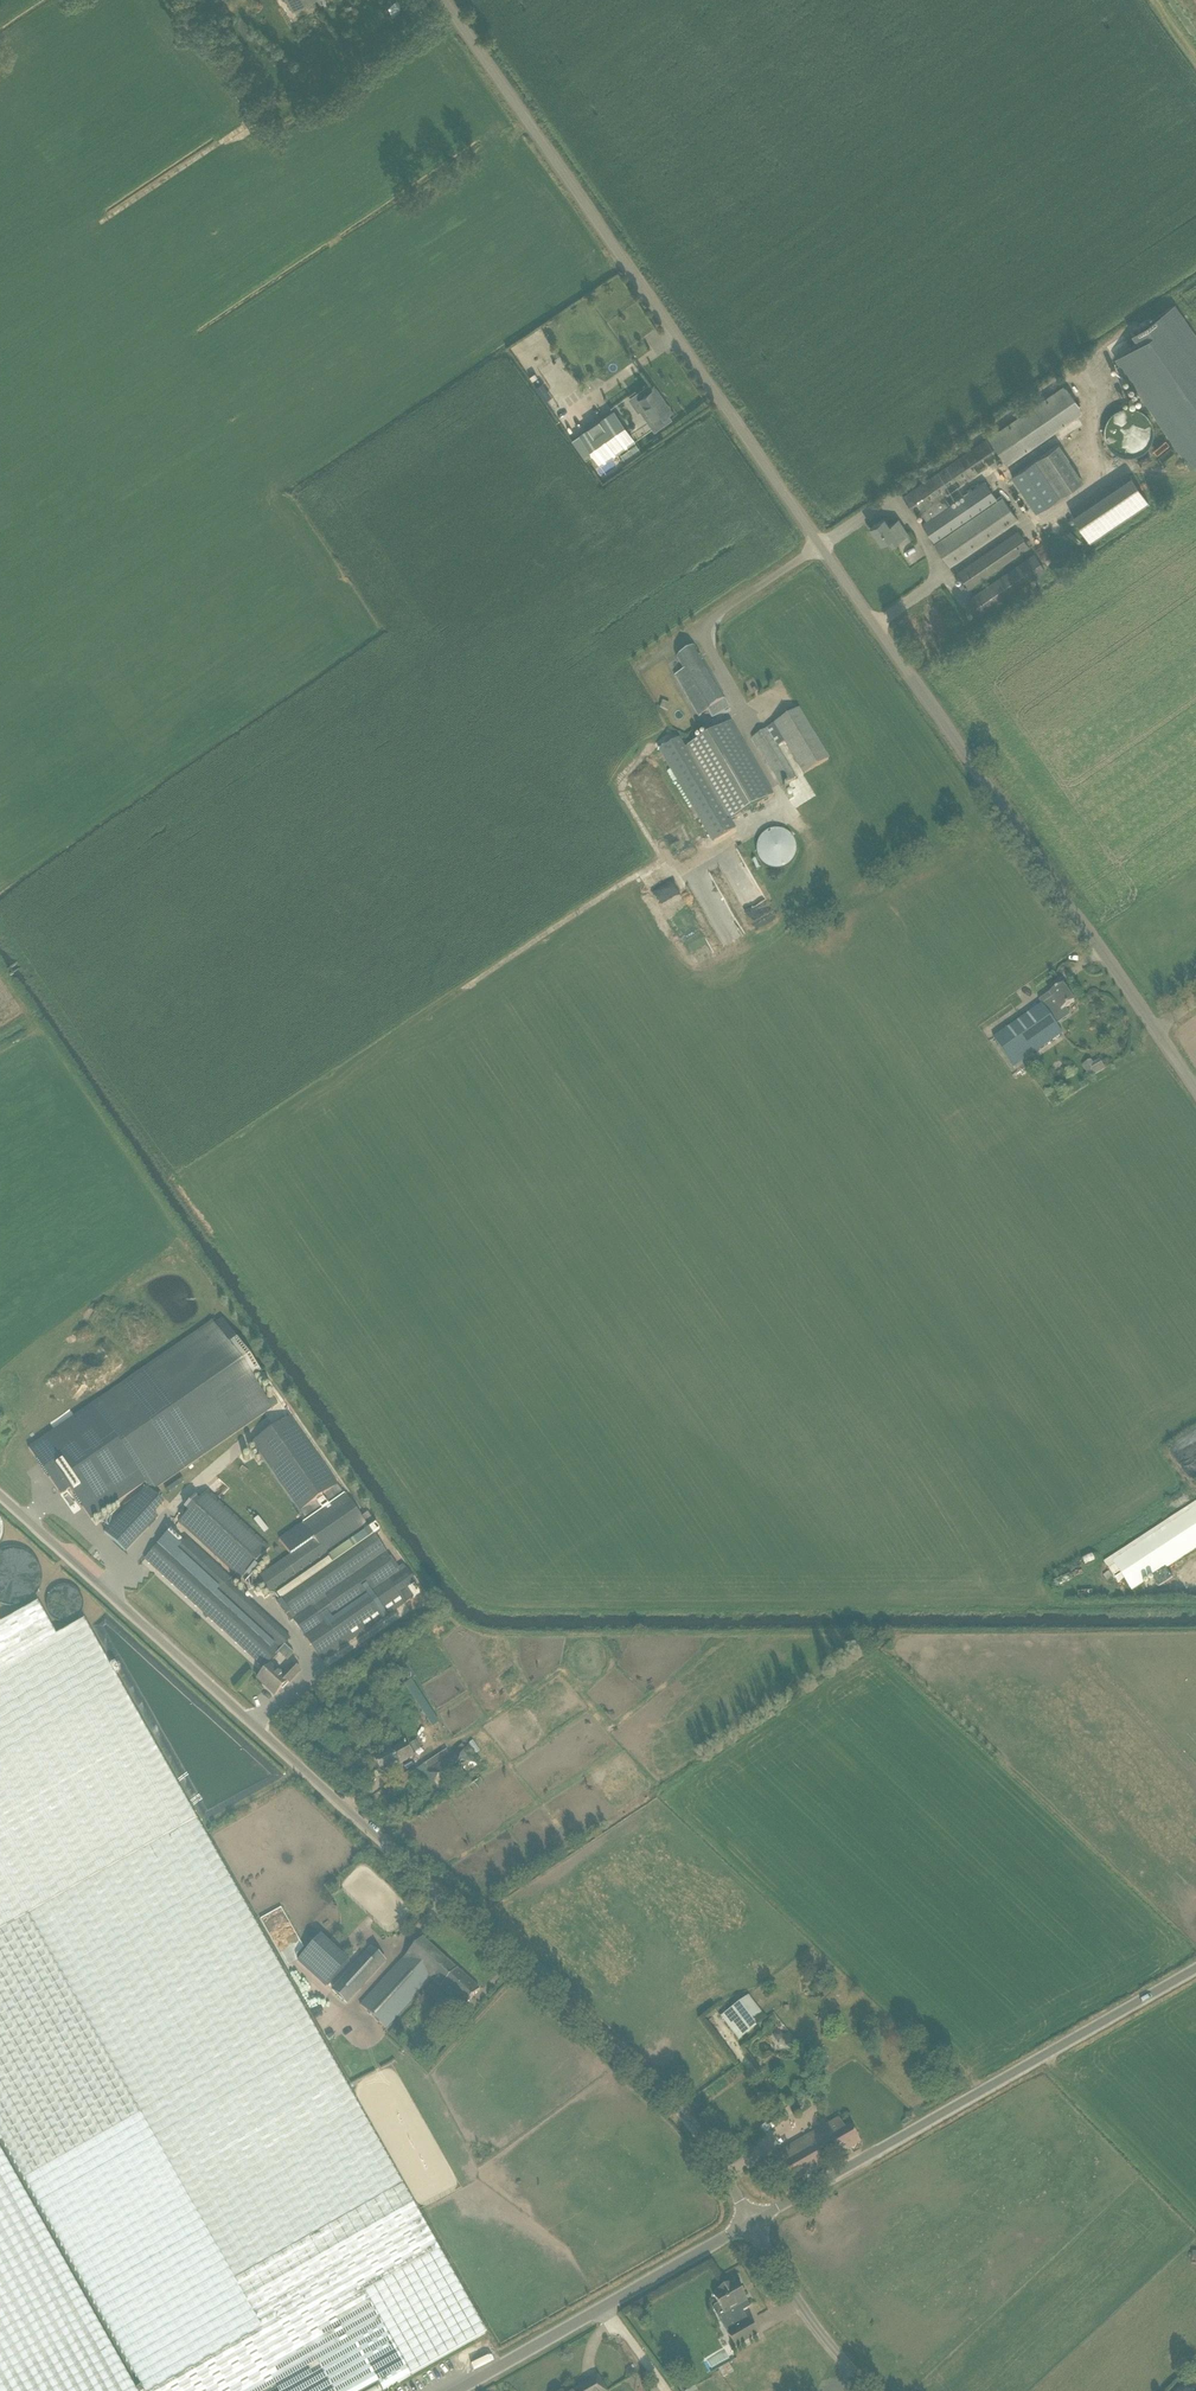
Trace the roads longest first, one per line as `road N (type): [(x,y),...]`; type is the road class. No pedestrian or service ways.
road 1 (unclassified): [(1195,1087),(444,0)]
road 2 (unclassified): [(754,2220),(666,2097),(0,1490)]
road 3 (unclassified): [(754,2220),(1195,1967)]
road 4 (unclassified): [(457,2390),(754,2220)]
road 5 (unclassified): [(879,2390),(837,2349),(754,2220)]

